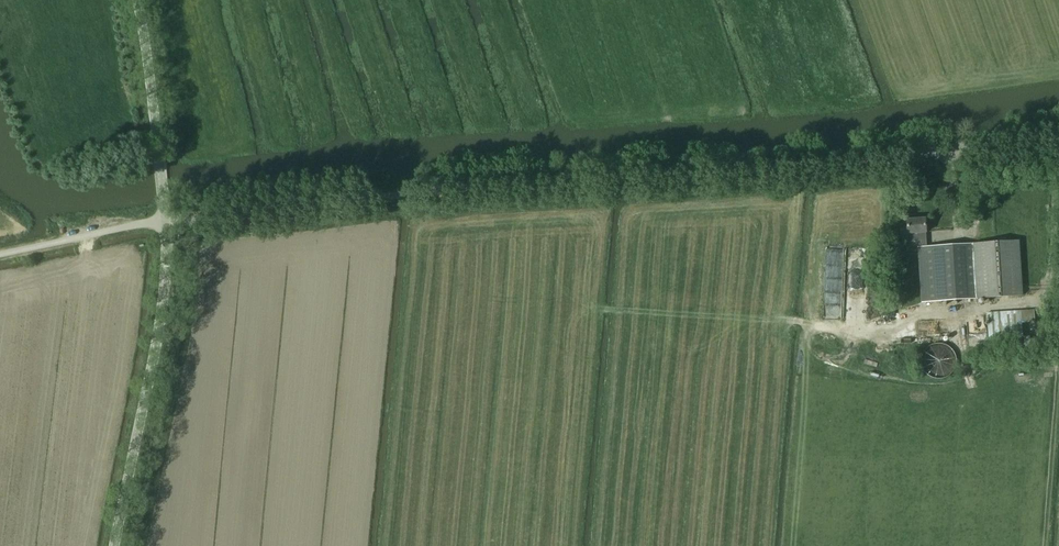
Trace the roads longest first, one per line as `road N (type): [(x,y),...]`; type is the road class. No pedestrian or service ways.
road 1 (unclassified): [(165,219),(906,160),(1058,134)]
road 2 (track): [(974,311),(800,323),(591,306),(596,221),(443,230),(444,197)]
road 3 (unclassified): [(114,545),(153,366),(165,219)]
road 4 (unclassified): [(161,168),(134,0)]
road 5 (unclassified): [(0,254),(165,219)]

